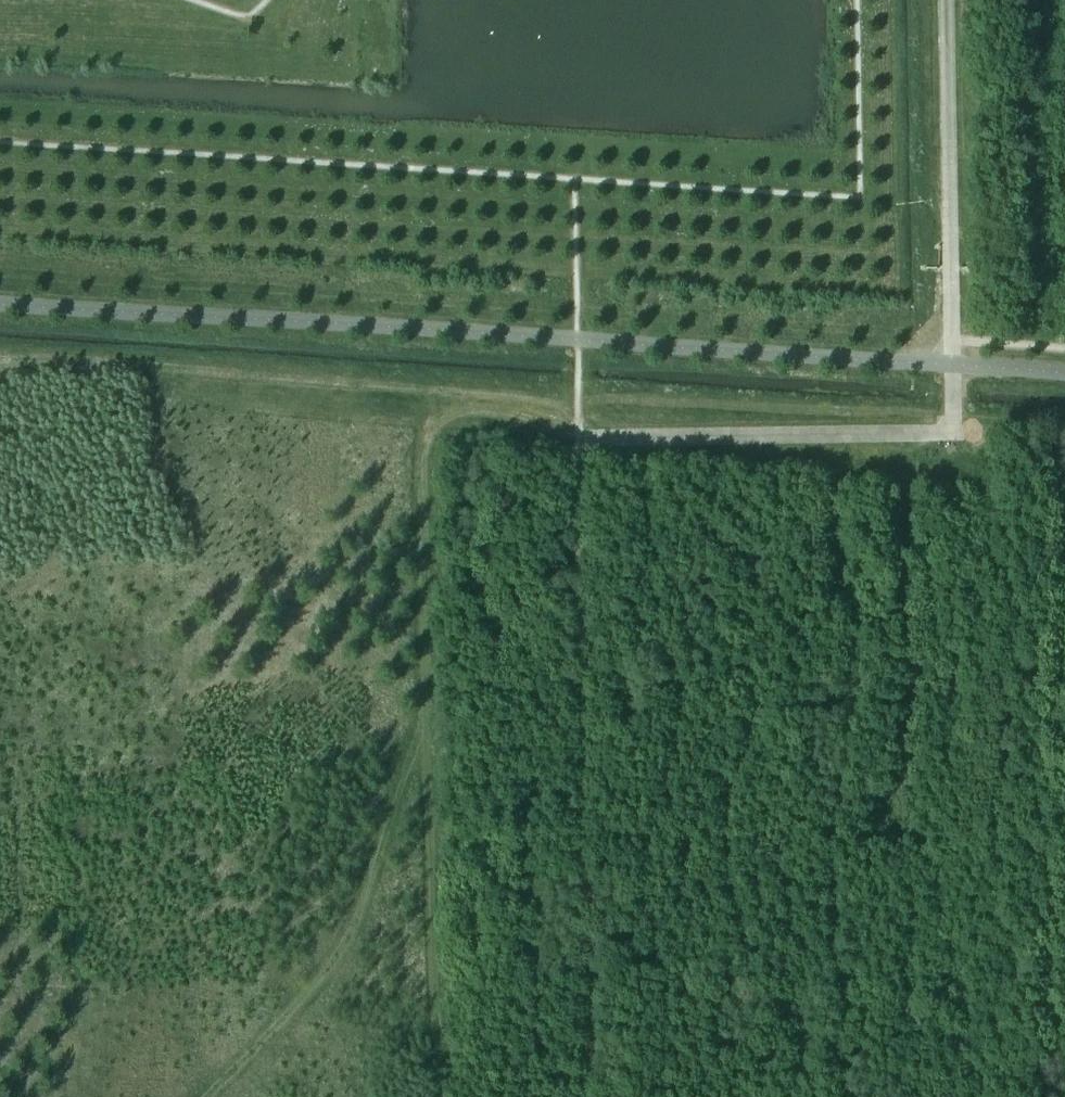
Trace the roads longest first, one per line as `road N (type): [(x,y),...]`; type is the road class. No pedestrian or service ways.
road 1 (track): [(0,357),(522,396),(560,408),(579,438),(947,435)]
road 2 (track): [(948,202),(945,0)]
road 3 (track): [(951,342),(948,202)]

